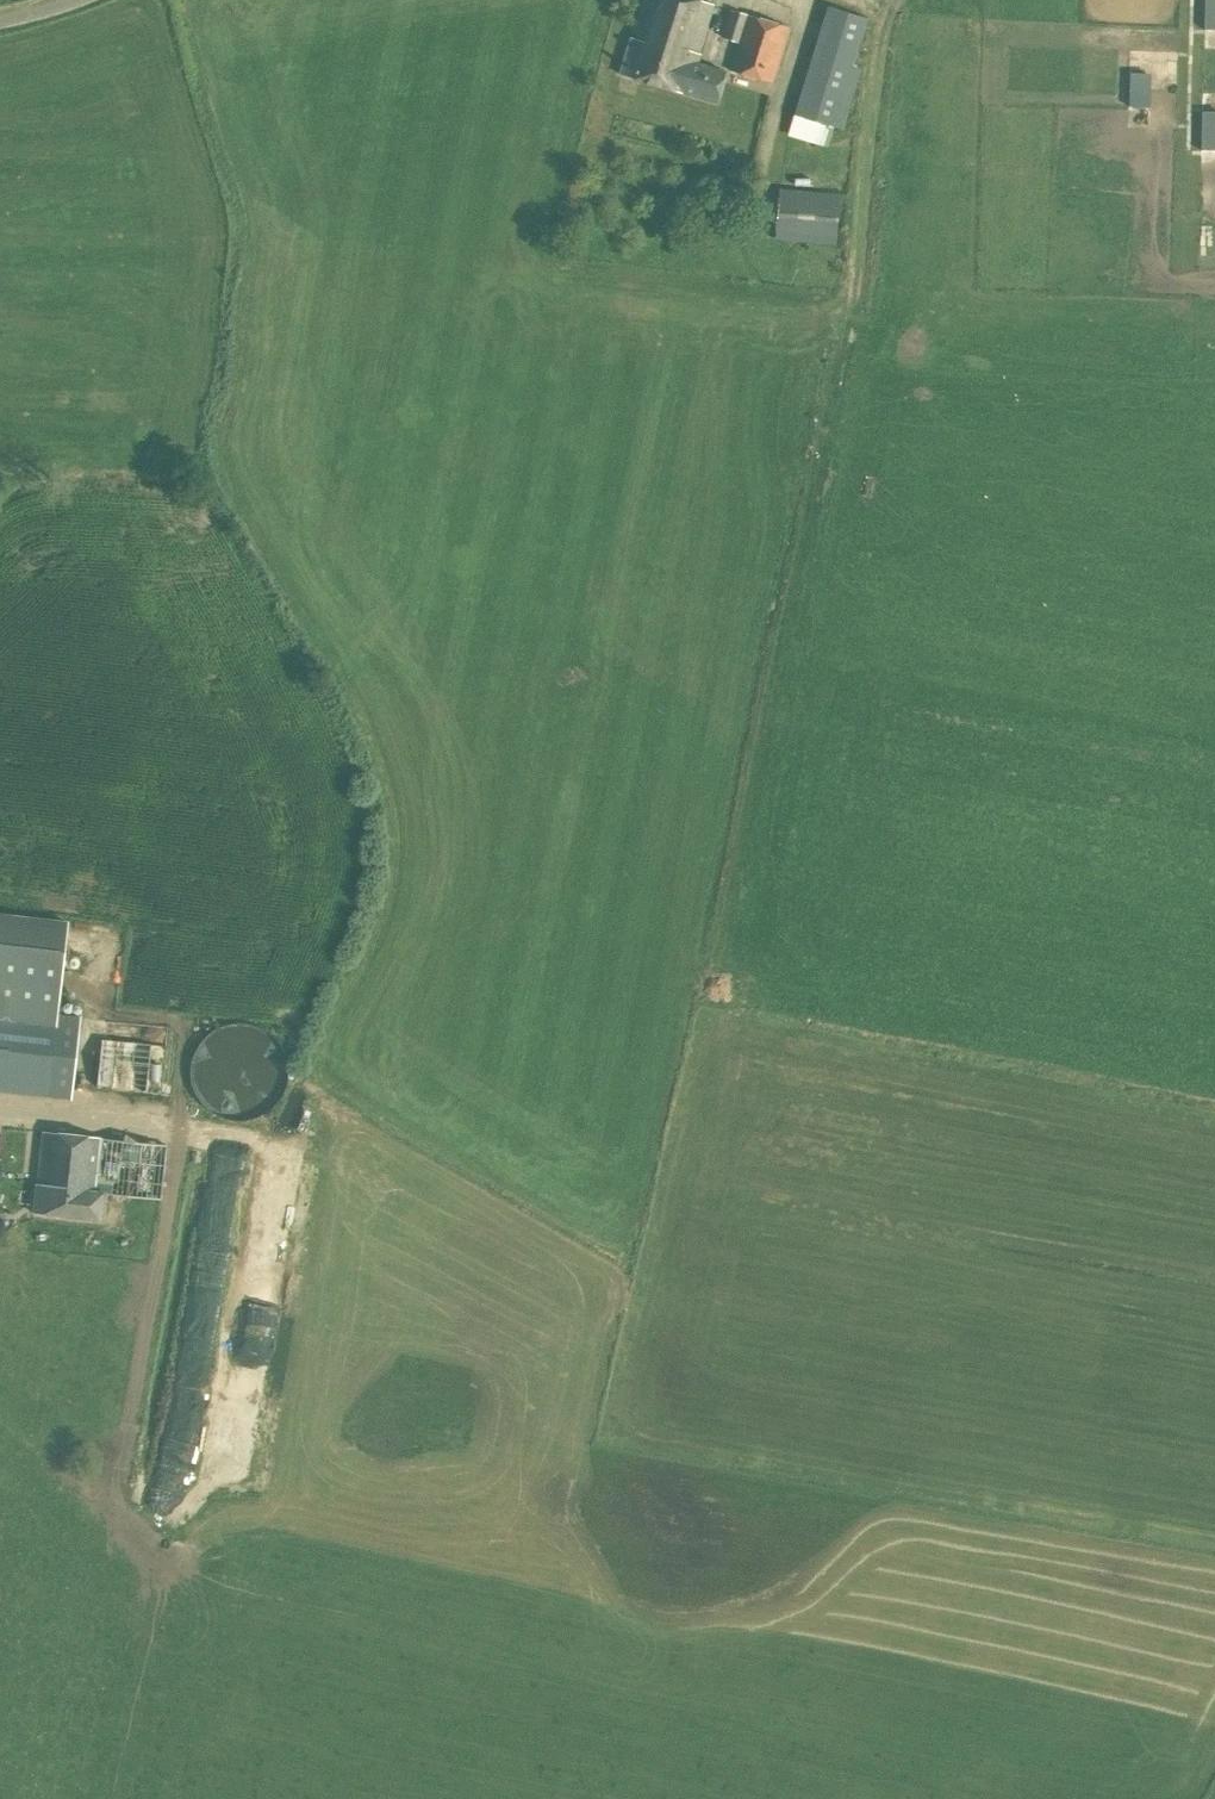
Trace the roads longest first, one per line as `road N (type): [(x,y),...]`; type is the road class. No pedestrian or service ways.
road 1 (unclassified): [(164,1536),(0,1408)]

